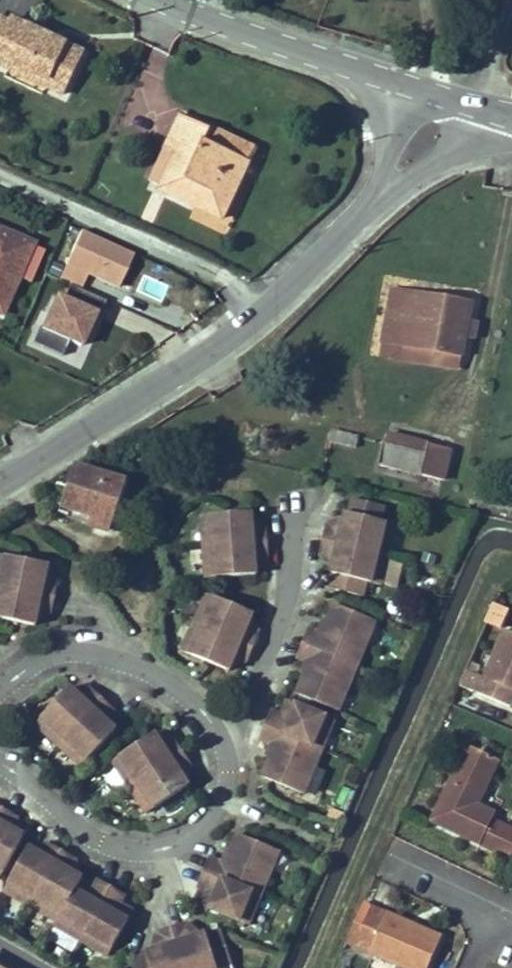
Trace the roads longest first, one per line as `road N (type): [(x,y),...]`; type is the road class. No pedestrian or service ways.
road 1 (unclassified): [(367,212),(232,339),(0,484)]
road 2 (unclassified): [(166,0),(411,86)]
road 3 (unclassified): [(367,212),(463,147),(484,108)]
road 4 (unclassified): [(411,86),(367,212)]
road 5 (residential): [(399,870),(511,923)]

